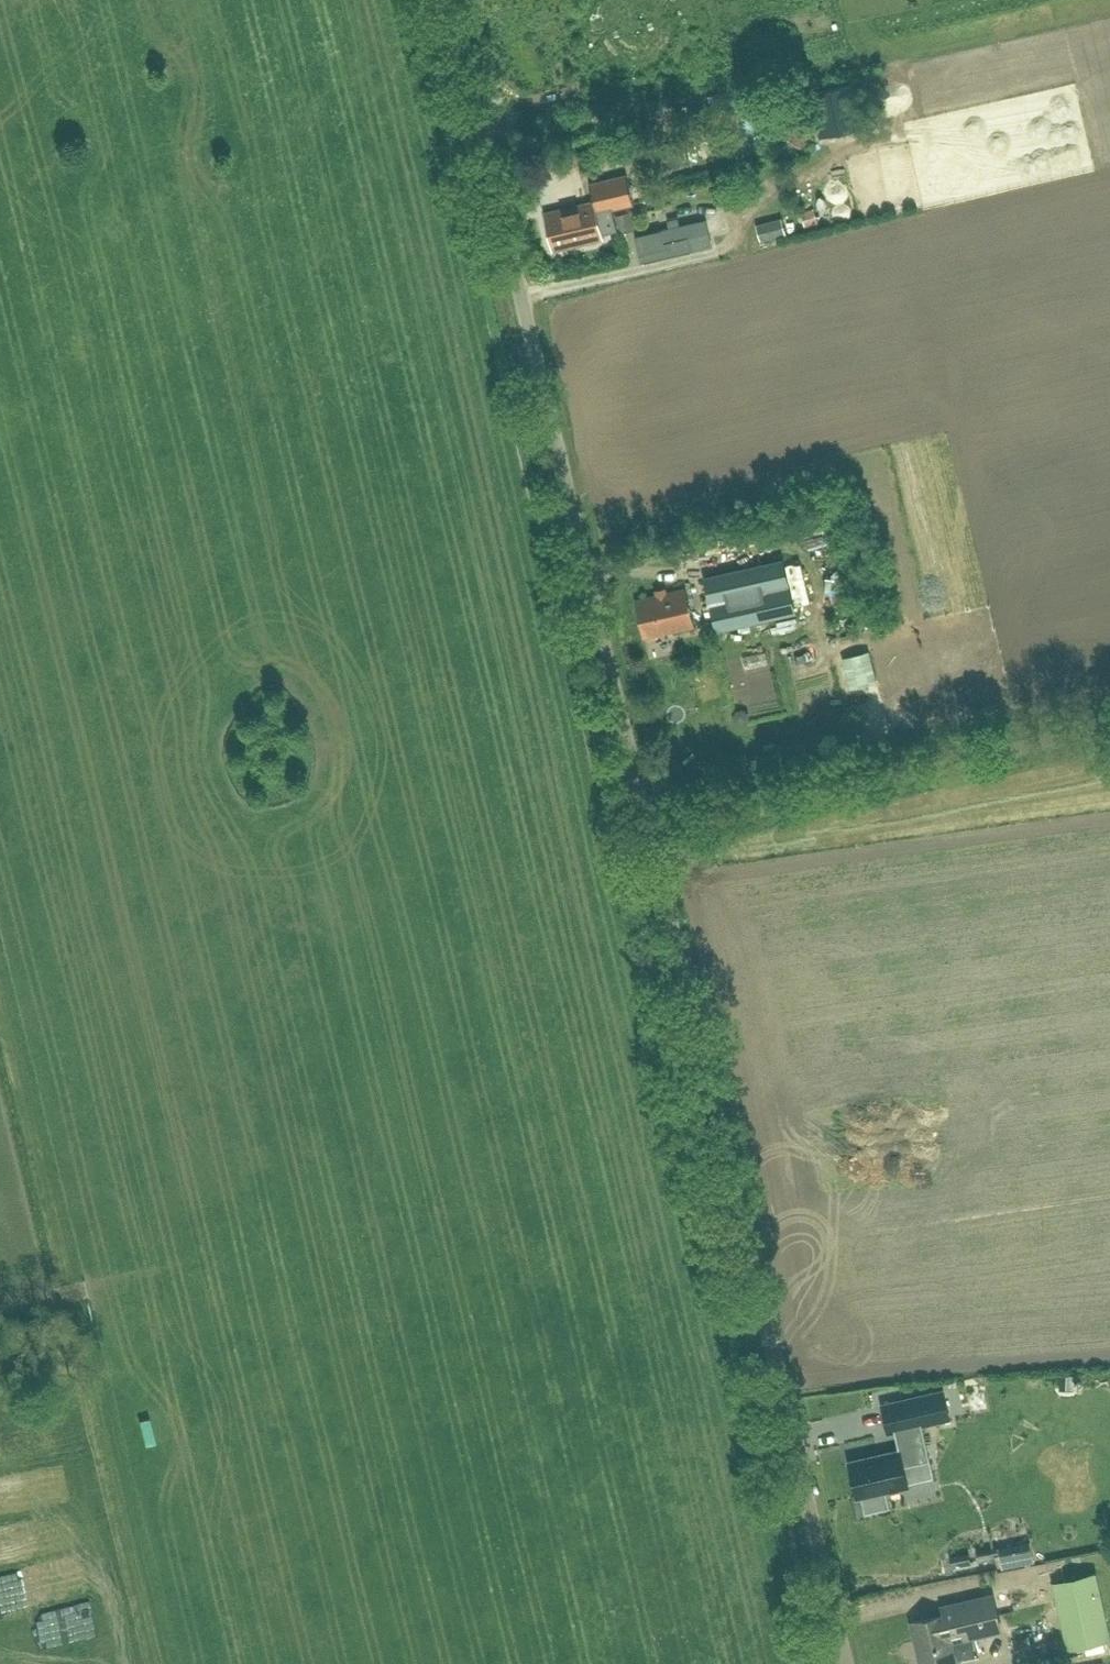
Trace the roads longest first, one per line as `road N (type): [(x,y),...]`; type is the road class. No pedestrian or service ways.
road 1 (unclassified): [(652,835),(453,0)]
road 2 (unclassified): [(849,1663),(652,835)]
road 3 (unclassified): [(652,835),(1109,728)]

